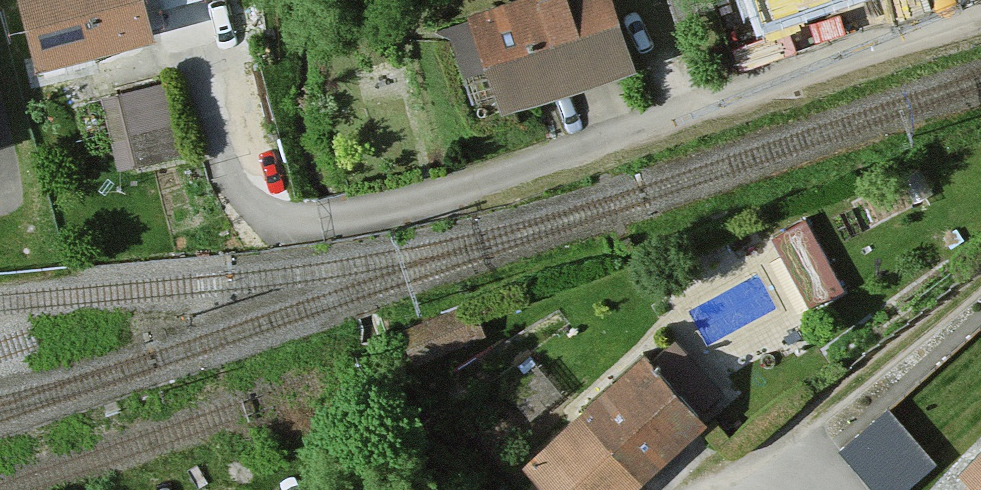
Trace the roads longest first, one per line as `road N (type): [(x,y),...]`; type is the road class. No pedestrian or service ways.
road 1 (residential): [(195,67),(234,183),(308,233),(980,7)]

